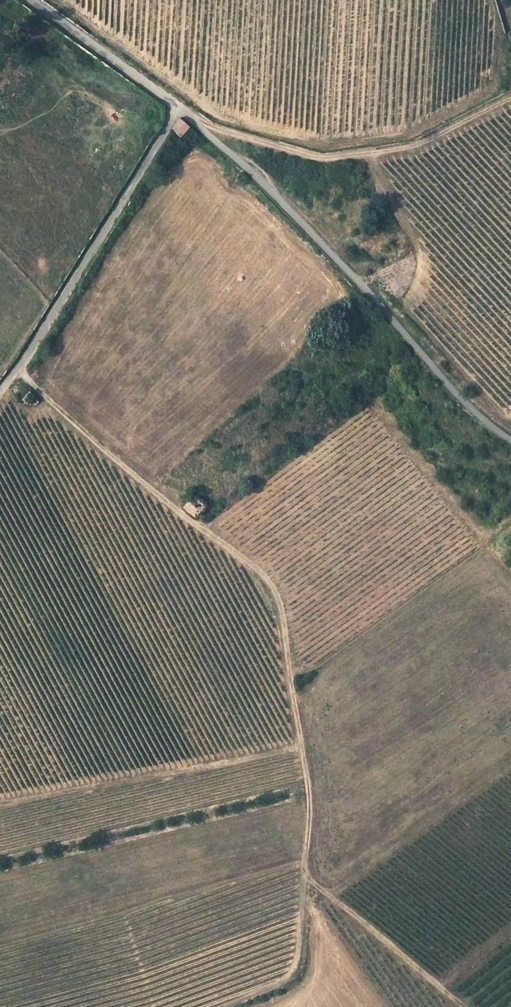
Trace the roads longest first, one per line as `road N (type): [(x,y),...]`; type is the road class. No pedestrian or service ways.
road 1 (track): [(466,1006),(304,873),(309,799),(274,589),(18,371)]
road 2 (tertiary): [(180,107),(510,441)]
road 3 (track): [(180,107),(213,127),(329,158),(411,146),(510,96)]
road 4 (residential): [(0,393),(180,107)]
road 5 (track): [(288,669),(319,664),(510,520)]
road 6 (residential): [(180,107),(29,0)]
road 7 (track): [(249,1006),(288,991),(303,974),(310,953),(304,873)]

